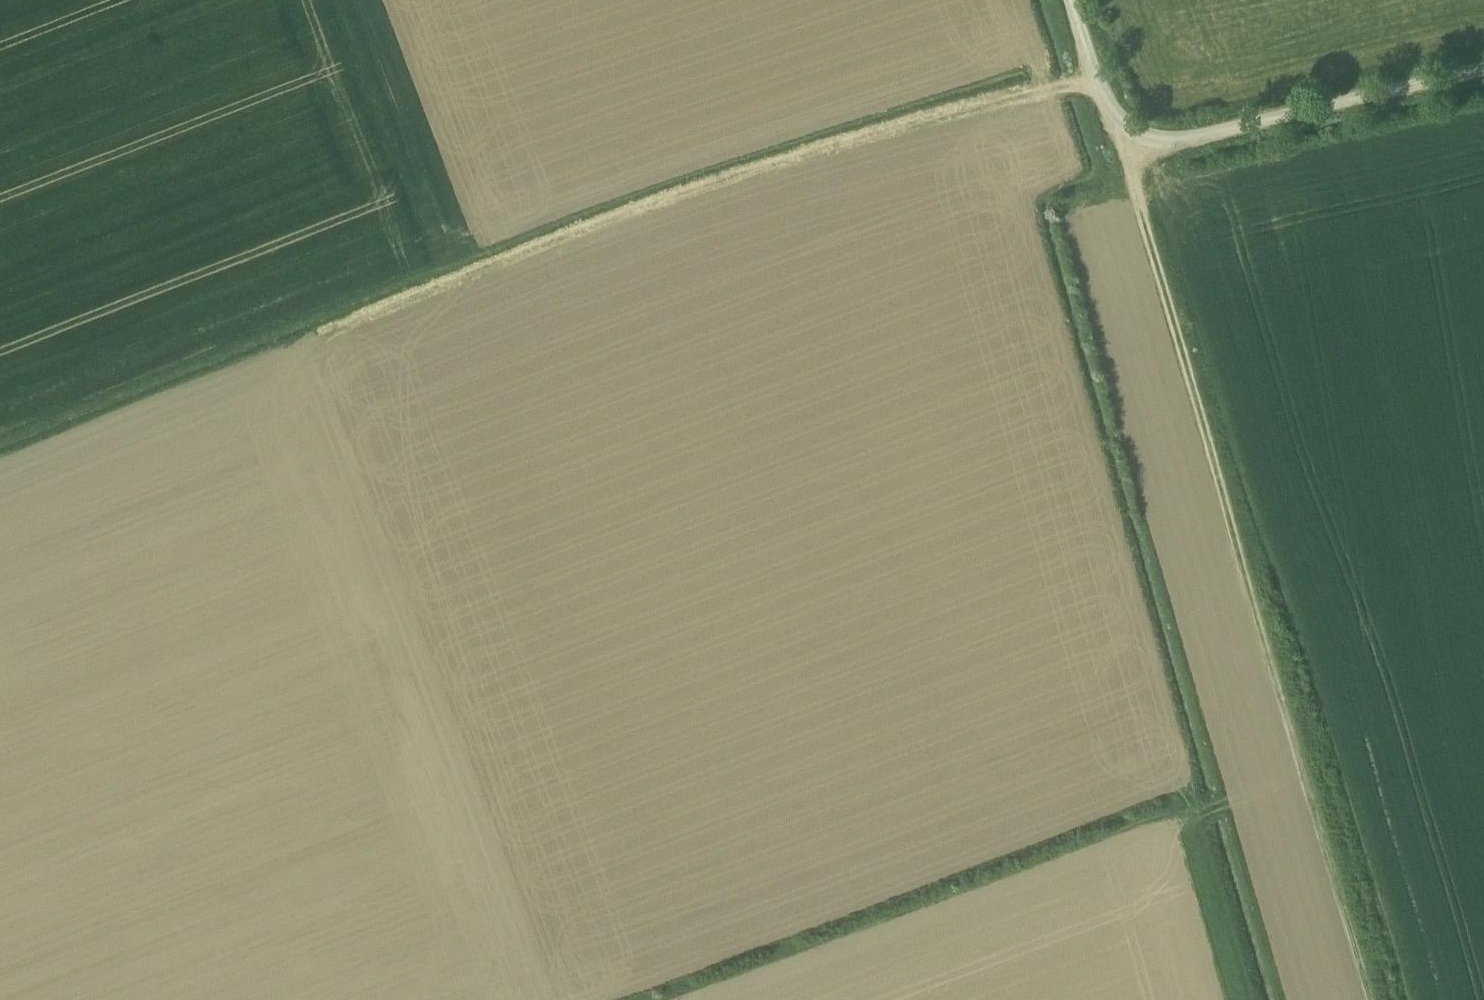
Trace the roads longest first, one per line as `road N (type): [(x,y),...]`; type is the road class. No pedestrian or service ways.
road 1 (unclassified): [(1072,0),(1103,102),(1138,136),(1186,140),(1483,68)]

